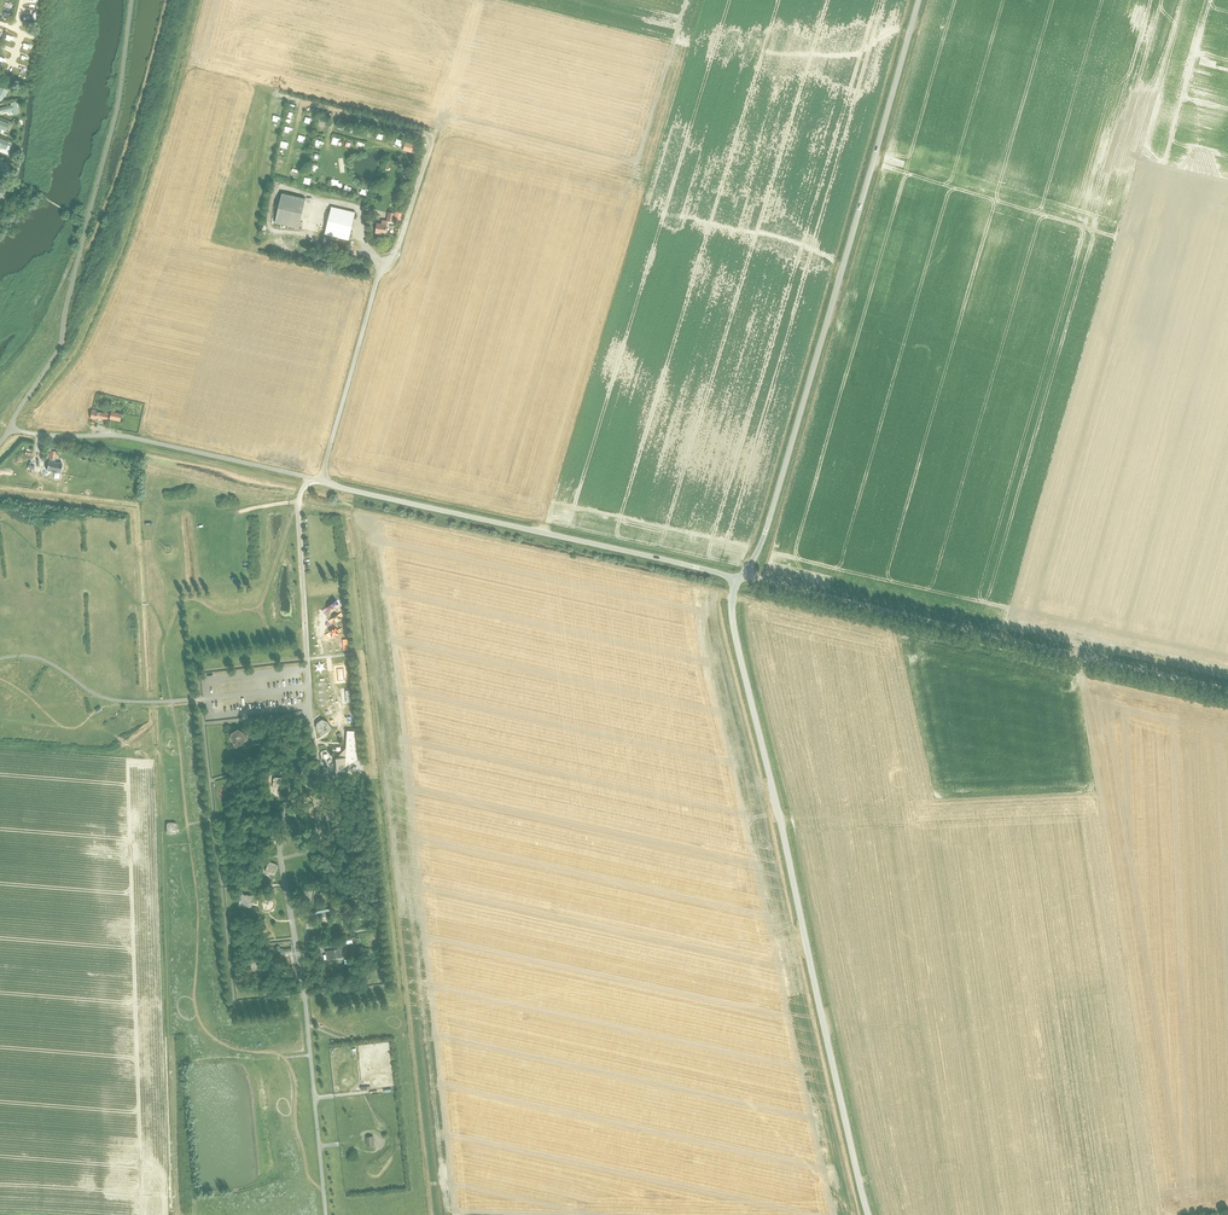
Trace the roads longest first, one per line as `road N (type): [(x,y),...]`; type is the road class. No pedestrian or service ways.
road 1 (tertiary): [(869,1214),(744,674),(736,580)]
road 2 (tertiary): [(736,580),(767,531),(920,0)]
road 3 (track): [(1227,689),(744,576)]
road 4 (unclassified): [(736,580),(322,481)]
road 5 (unclassified): [(322,481),(123,436),(27,433)]
road 6 (unclassified): [(307,706),(298,508),(303,488),(322,481)]

